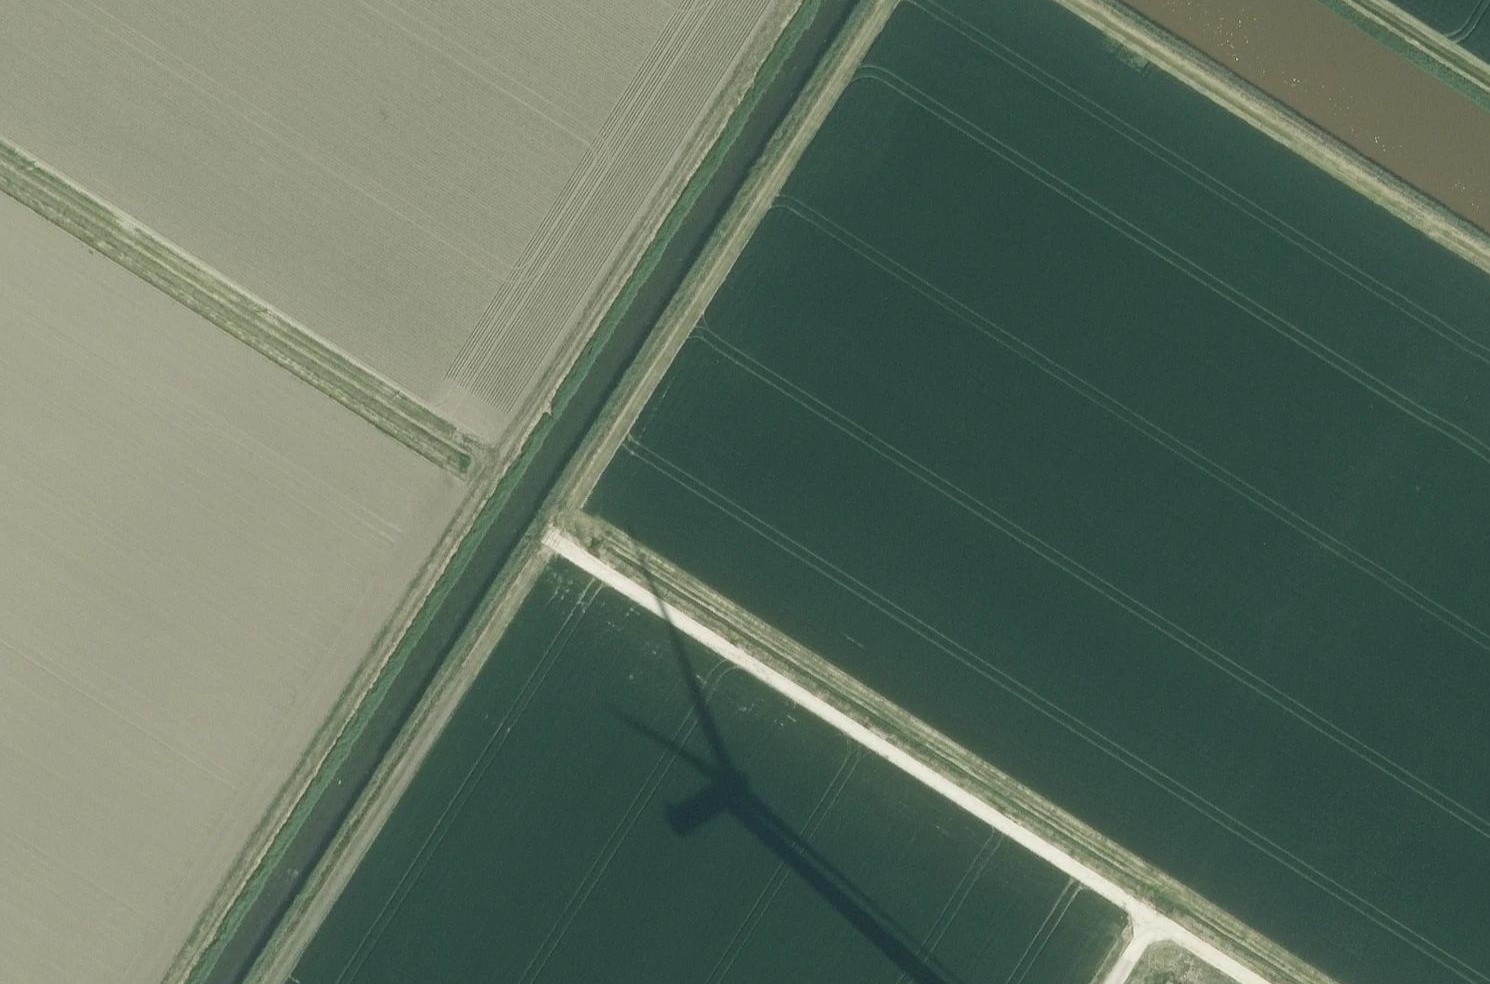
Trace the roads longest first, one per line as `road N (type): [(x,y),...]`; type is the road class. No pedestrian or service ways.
road 1 (track): [(0,147),(489,456)]

